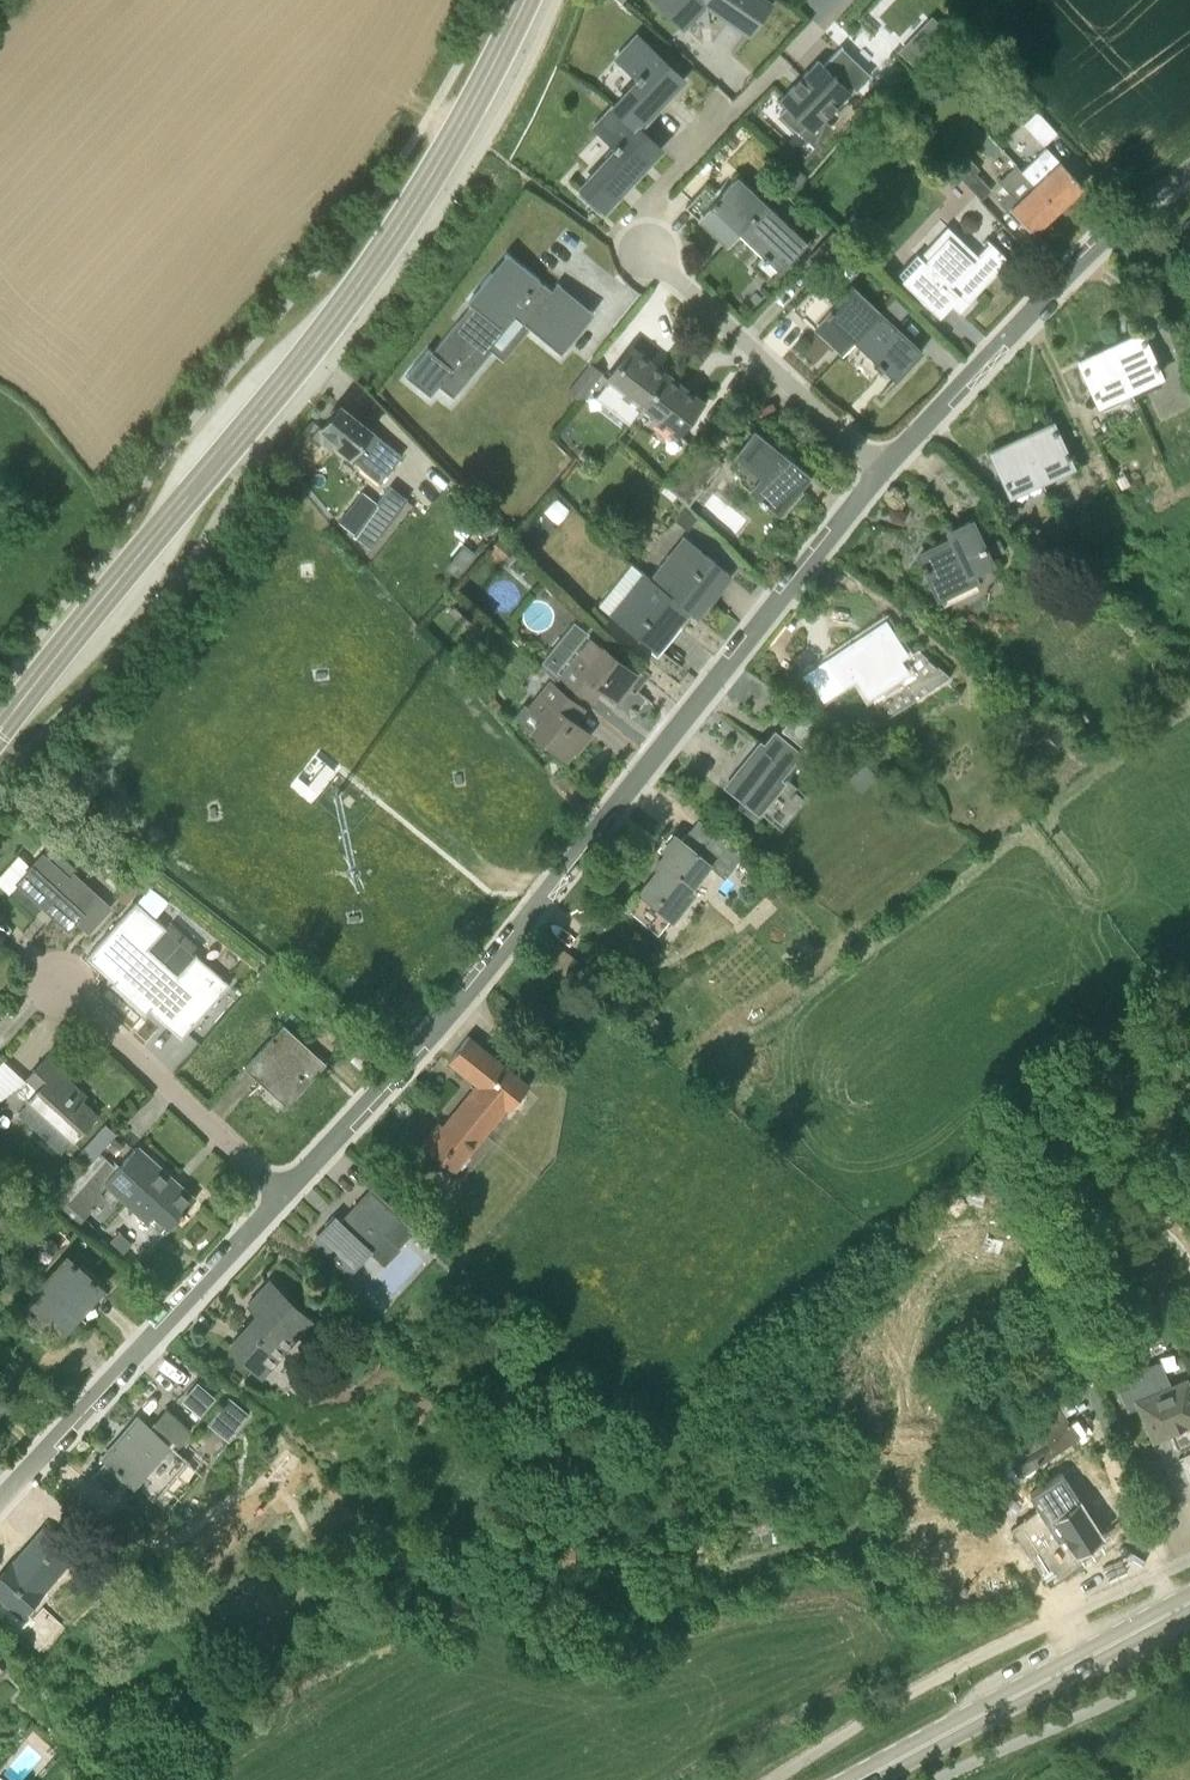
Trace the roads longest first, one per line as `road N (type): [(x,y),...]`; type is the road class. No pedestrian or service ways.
road 1 (residential): [(881,468),(471,986),(284,1193)]
road 2 (secondary): [(0,730),(377,258),(447,149),(525,0)]
road 3 (residential): [(881,468),(646,253),(647,215),(662,183),(816,26)]
road 4 (residential): [(1189,166),(1120,222),(881,468)]
road 5 (unclassified): [(0,1495),(284,1193)]
road 6 (secondary): [(864,1779),(1189,1603)]
road 7 (residential): [(284,1193),(59,987)]

